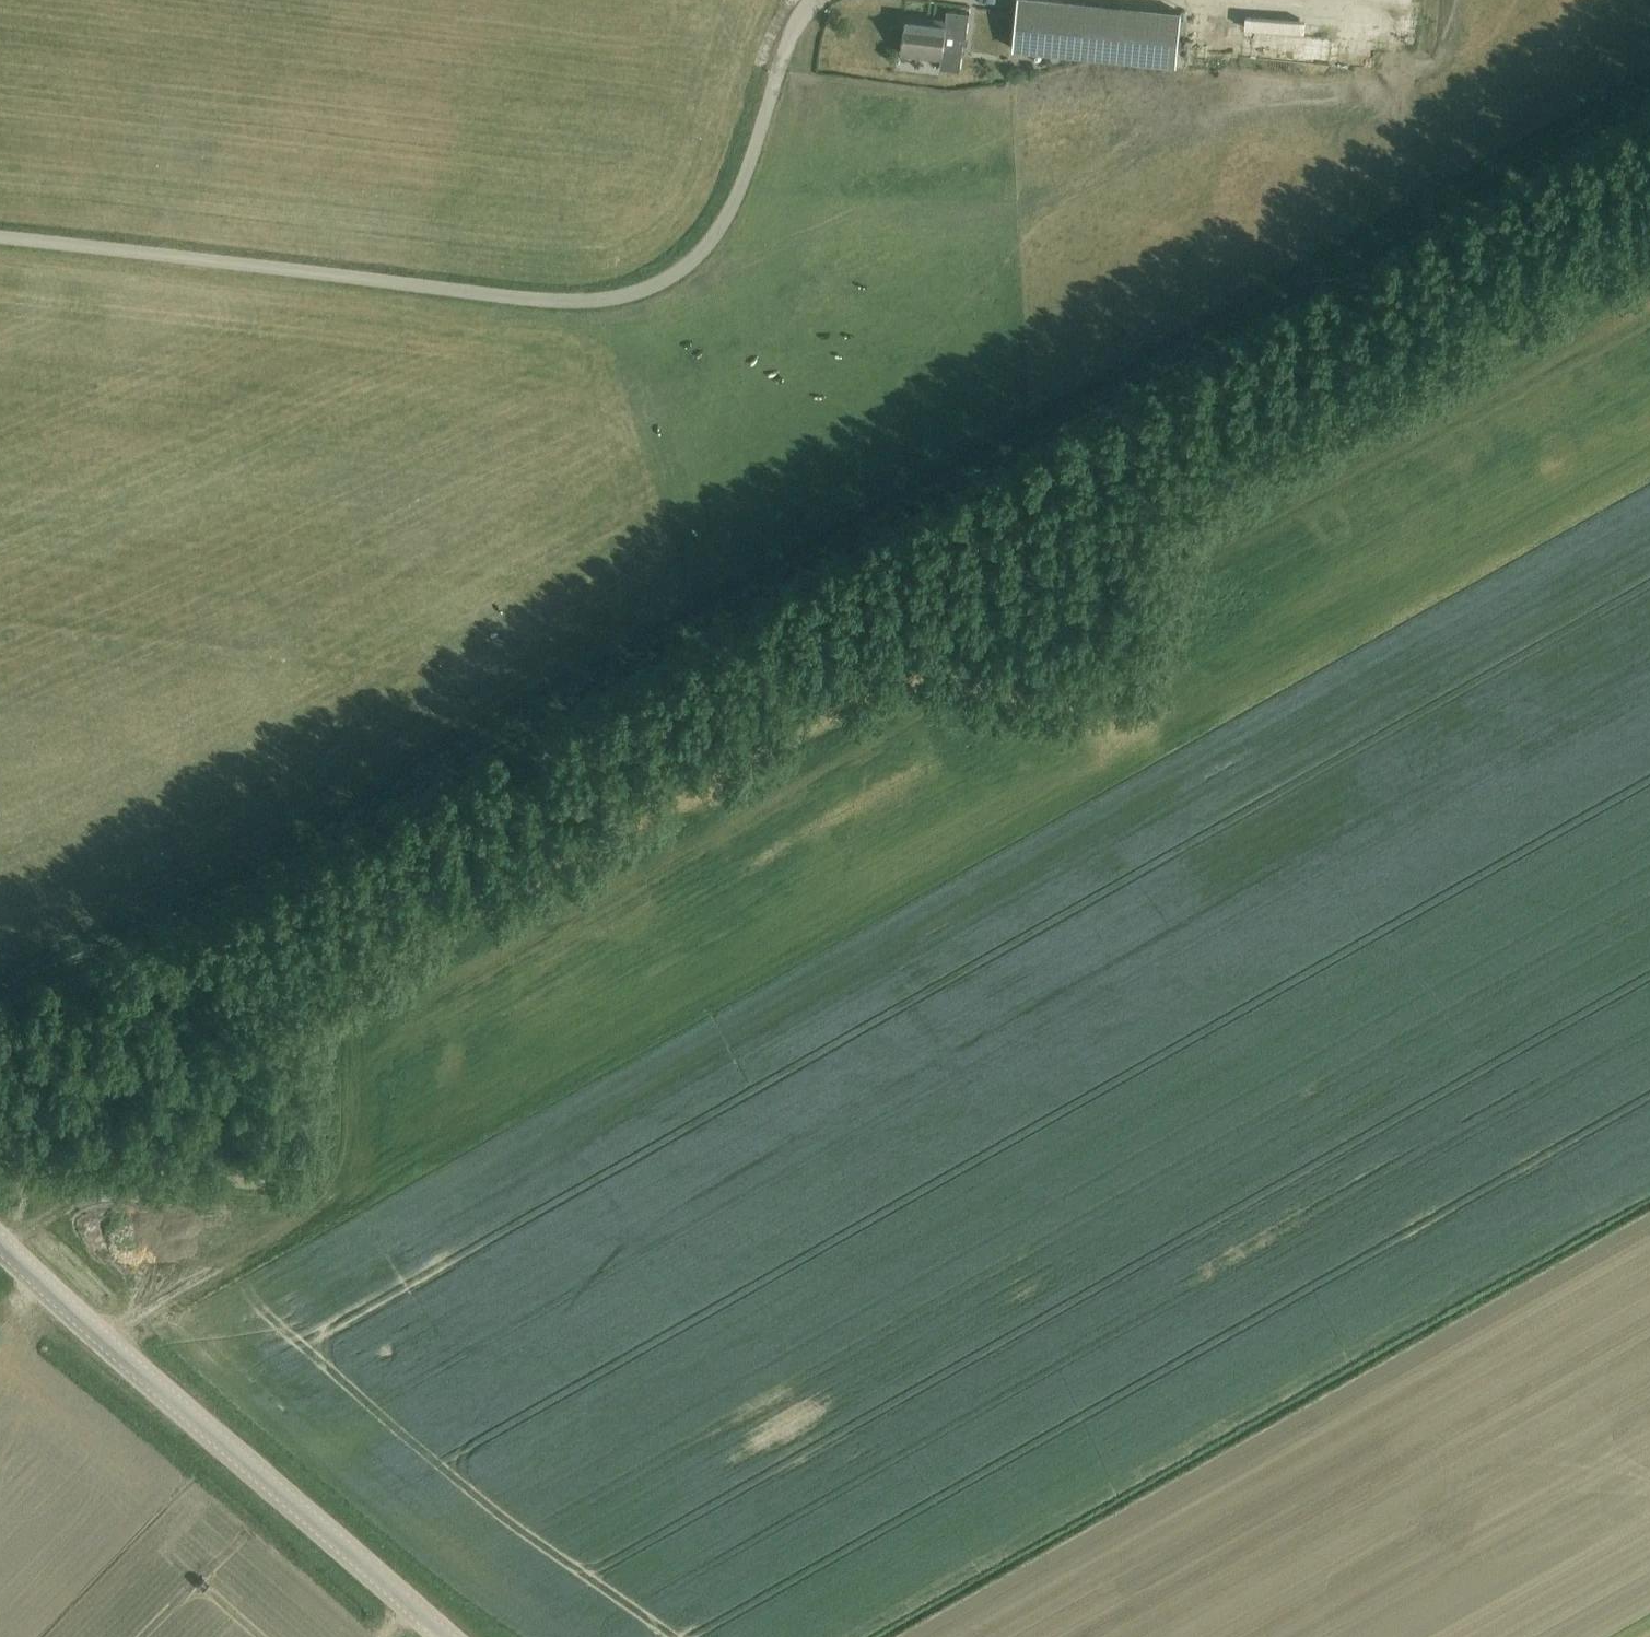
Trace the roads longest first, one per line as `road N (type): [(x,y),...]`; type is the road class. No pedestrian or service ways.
road 1 (track): [(260,895),(385,804),(1649,90)]
road 2 (unclassified): [(0,241),(566,304),(625,301),(677,279),(717,249),(749,188),(790,53)]
road 3 (tertiary): [(444,1636),(0,1240)]
road 4 (track): [(0,1000),(260,895)]

